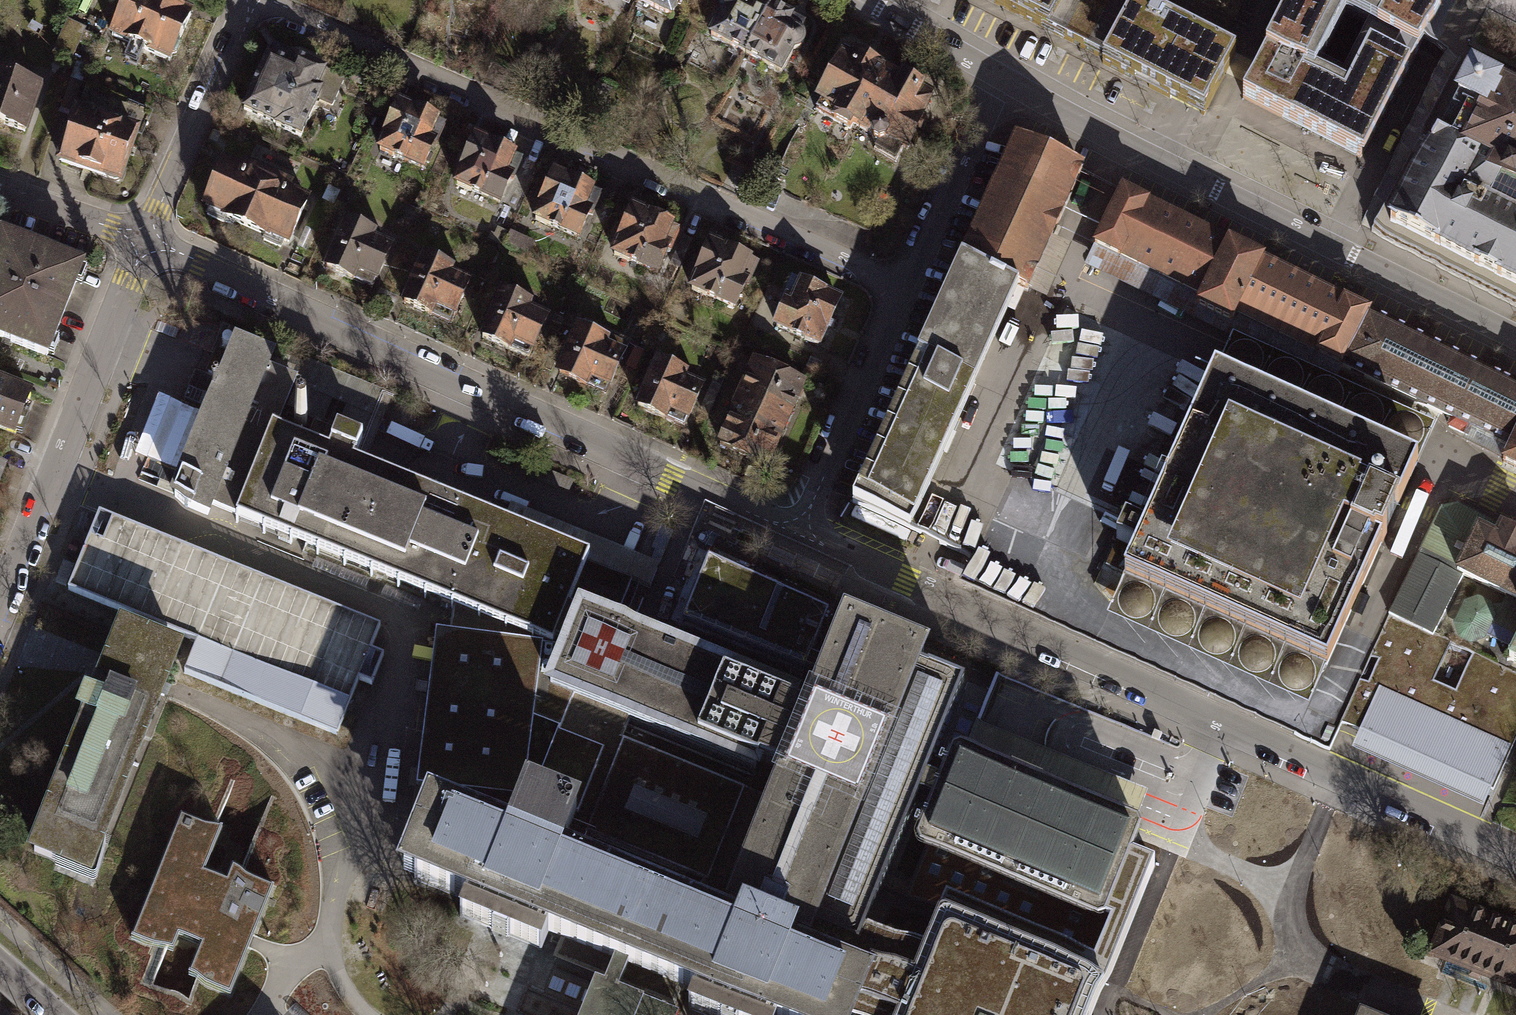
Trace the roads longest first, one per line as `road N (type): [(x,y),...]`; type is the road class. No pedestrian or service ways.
road 1 (residential): [(800,542),(1515,857)]
road 2 (residential): [(146,243),(800,542)]
road 3 (residential): [(267,0),(908,285)]
road 4 (residential): [(1000,77),(1515,337)]
road 5 (residential): [(0,609),(146,243)]
road 6 (residential): [(800,542),(908,285)]
road 7 (residential): [(146,243),(253,0)]
road 8 (residential): [(908,285),(1000,77)]
road 9 (residential): [(864,0),(1000,77)]
road 10 (residential): [(0,192),(146,243)]

